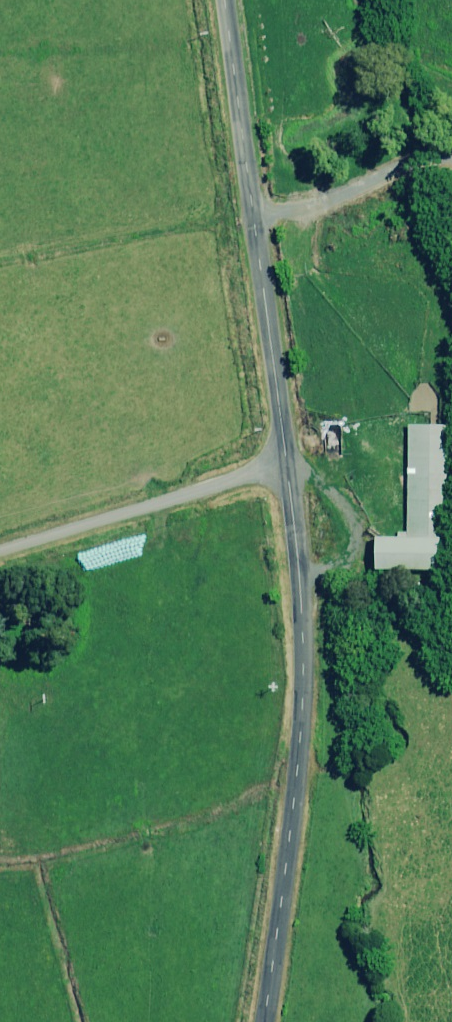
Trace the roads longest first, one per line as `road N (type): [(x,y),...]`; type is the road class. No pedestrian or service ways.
road 1 (tertiary): [(263,1021),(305,670),(286,465)]
road 2 (tertiary): [(286,465),(226,0)]
road 3 (unclassified): [(286,465),(0,552)]

